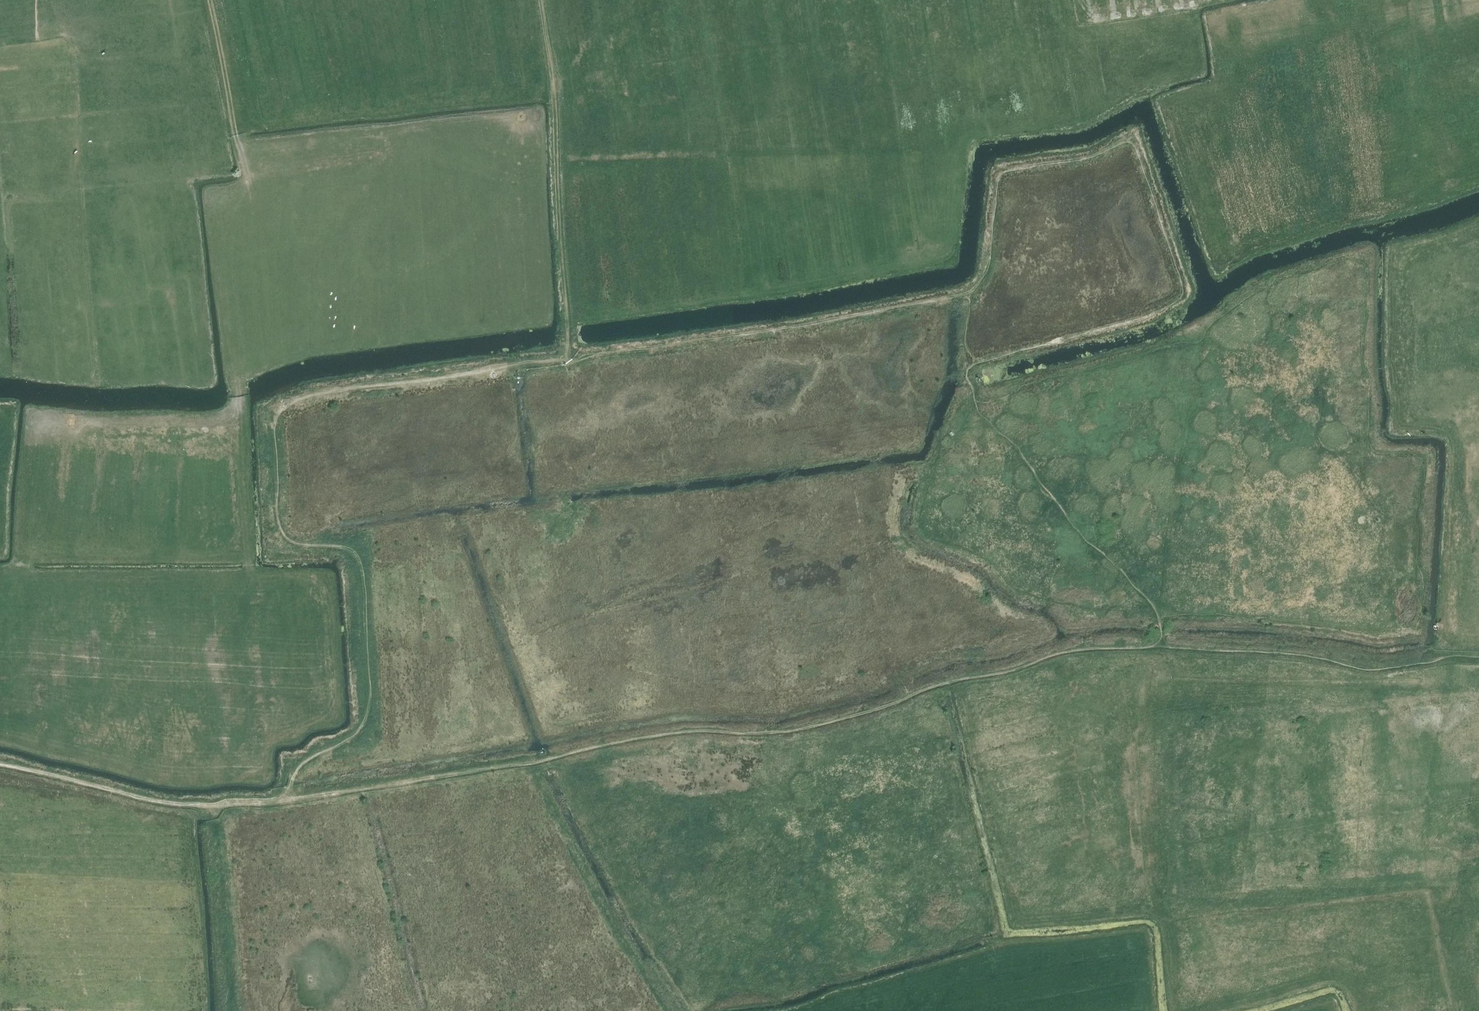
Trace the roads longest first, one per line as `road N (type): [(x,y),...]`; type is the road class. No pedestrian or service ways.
road 1 (track): [(567,349),(540,0)]

